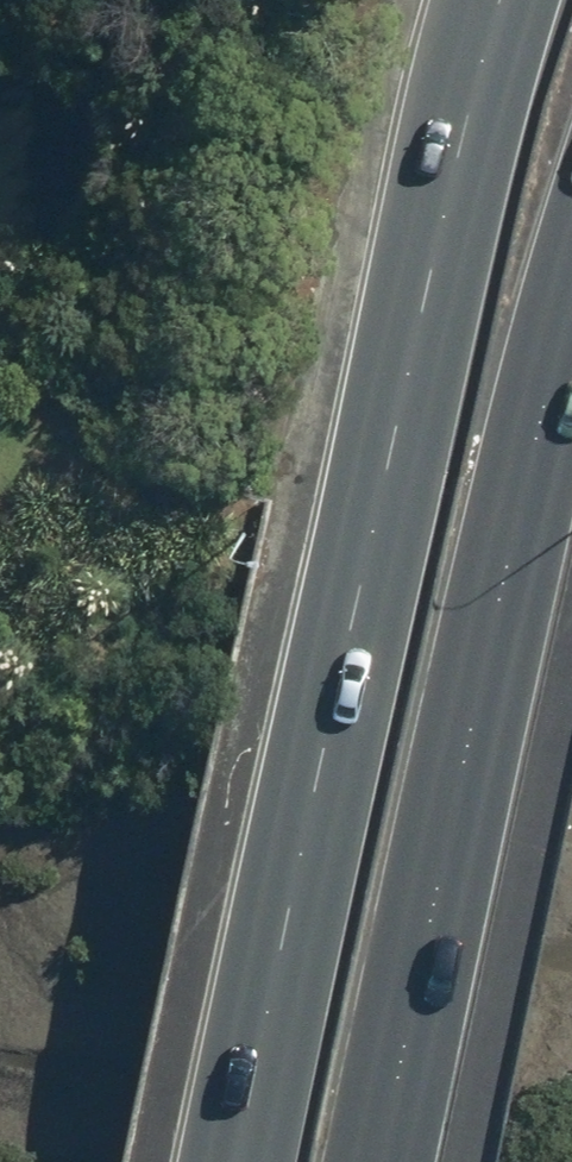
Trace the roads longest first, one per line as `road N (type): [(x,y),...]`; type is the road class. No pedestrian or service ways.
road 1 (primary): [(240,1161),(430,280),(506,0)]
road 2 (primary): [(571,293),(519,506),(396,1161)]

